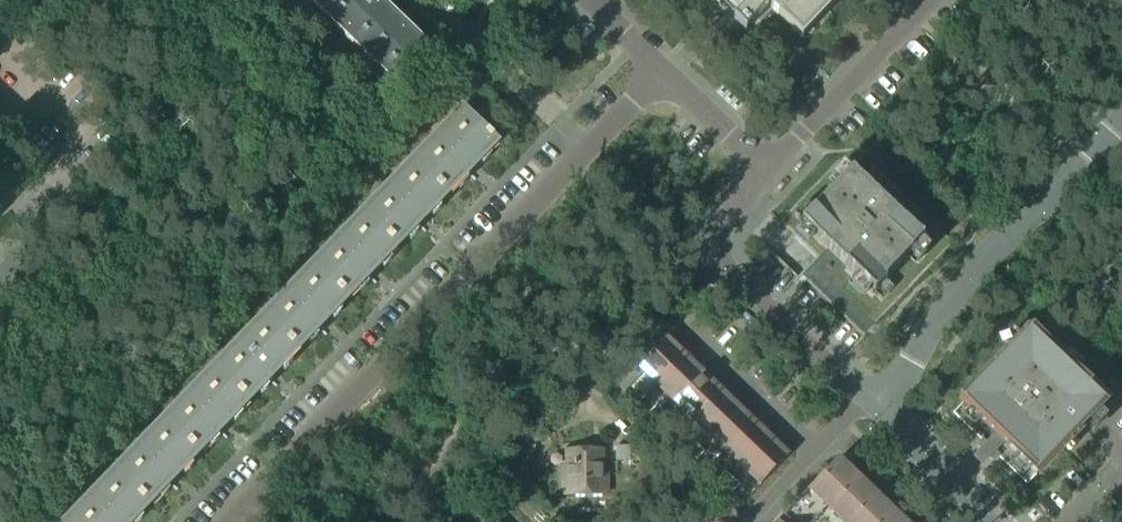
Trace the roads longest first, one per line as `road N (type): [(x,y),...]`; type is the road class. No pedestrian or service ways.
road 1 (residential): [(223,521),(587,148)]
road 2 (tertiary): [(1121,118),(1004,238),(864,403)]
road 3 (residential): [(864,403),(719,261),(714,231),(769,169)]
road 4 (residential): [(769,169),(933,0)]
road 5 (residential): [(587,148),(461,31)]
road 6 (residential): [(813,452),(691,333)]
road 7 (tertiary): [(986,521),(864,403)]
road 8 (residential): [(769,169),(660,74)]

